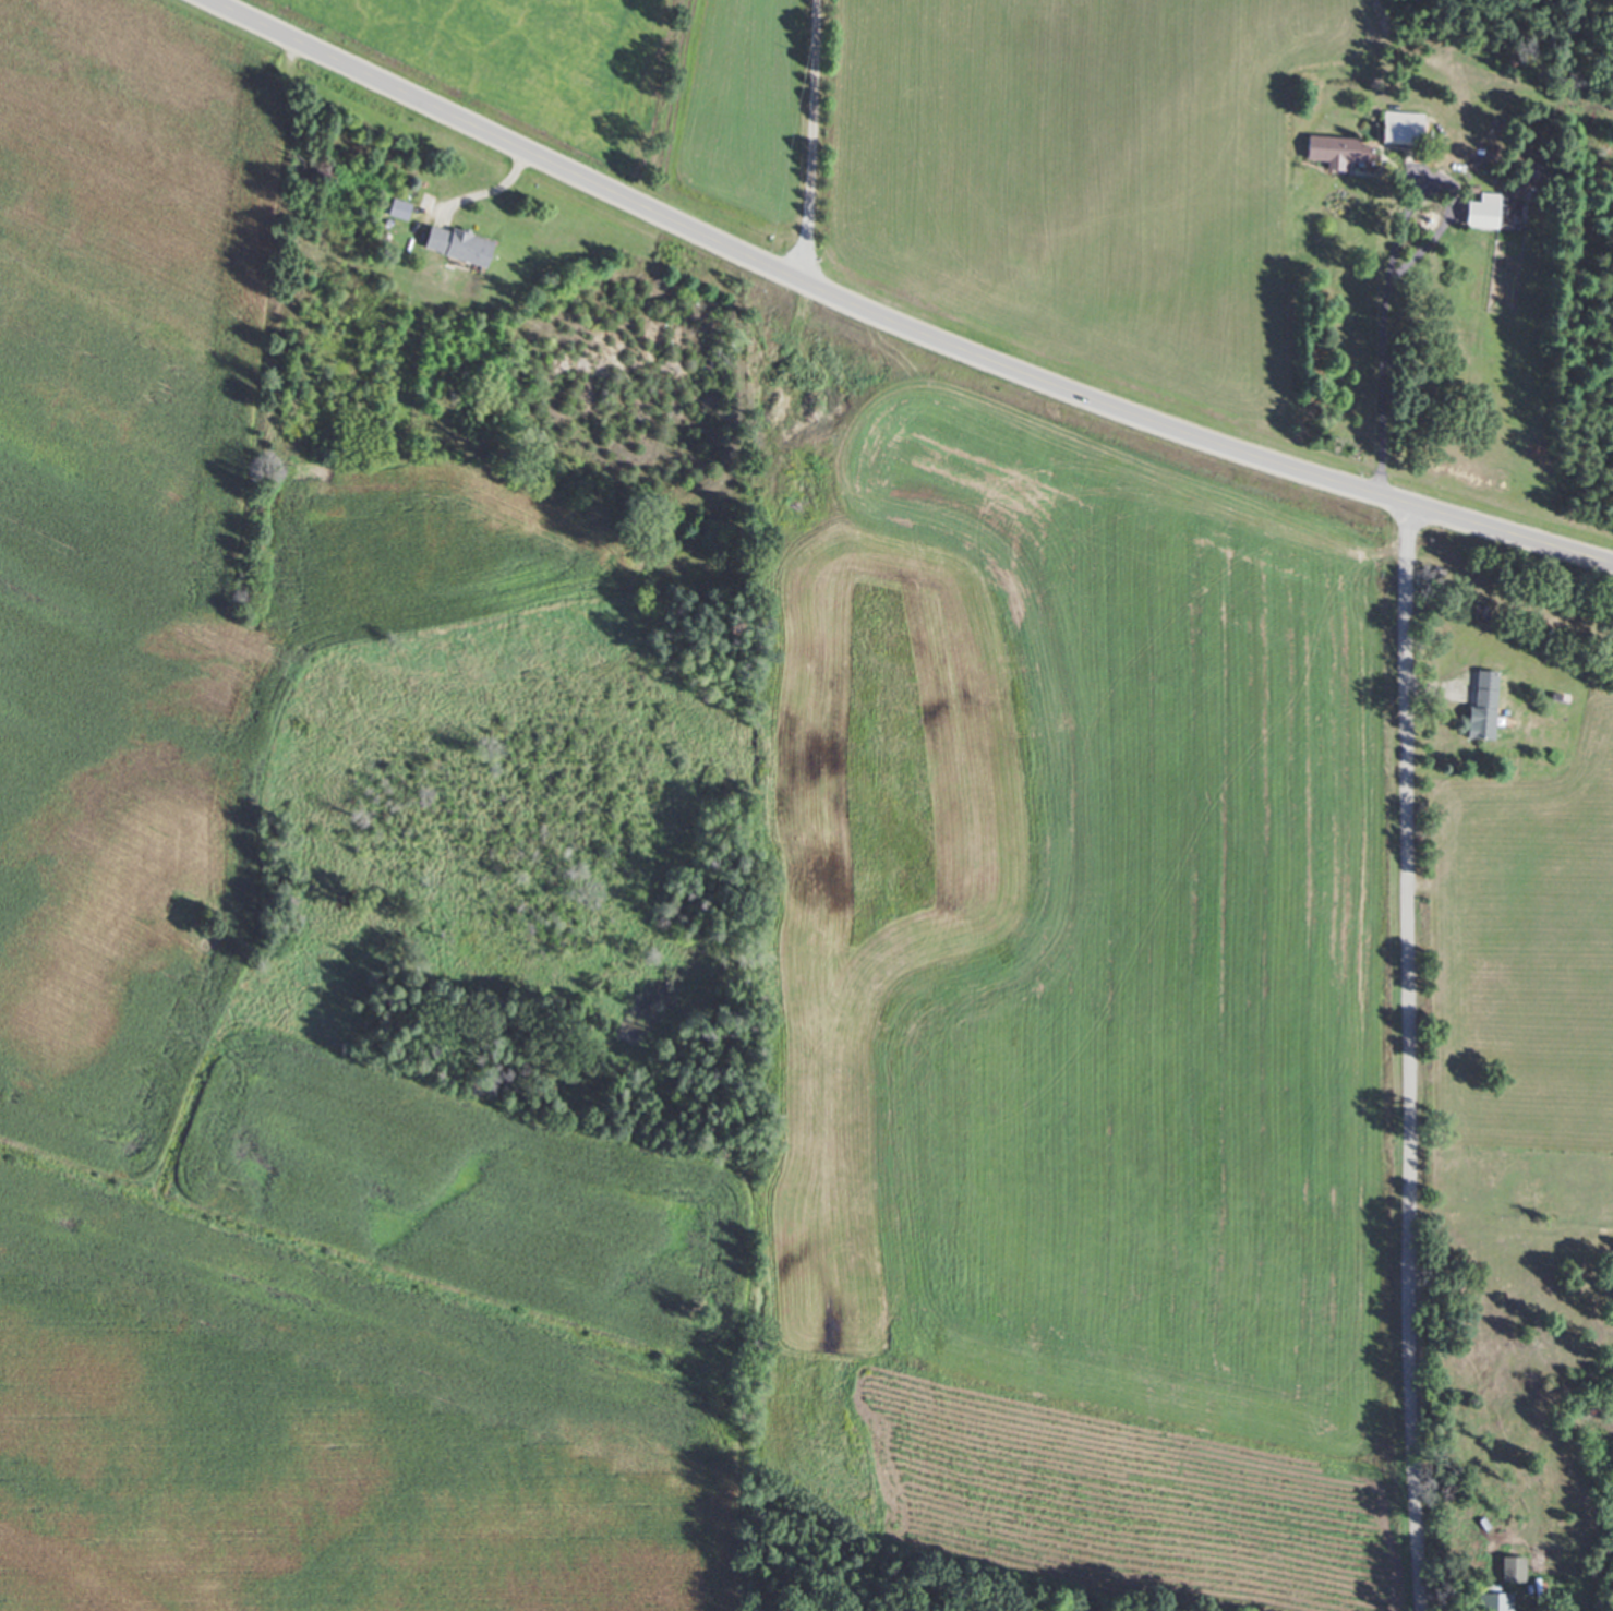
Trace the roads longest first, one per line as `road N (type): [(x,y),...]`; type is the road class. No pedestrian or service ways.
road 1 (secondary): [(210,0),(1098,406),(1406,510),(1612,569)]
road 2 (residential): [(1426,1610),(1412,1279),(1406,510)]

